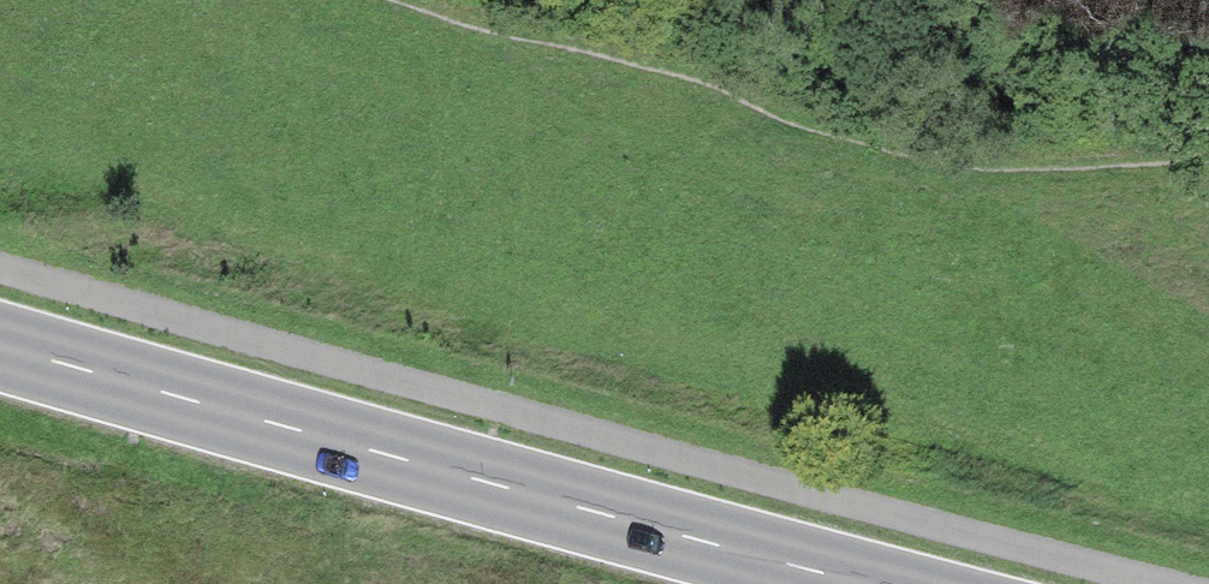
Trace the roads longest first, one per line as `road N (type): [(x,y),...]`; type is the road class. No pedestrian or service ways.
road 1 (track): [(974,448),(231,238),(67,231),(0,262)]
road 2 (primary): [(872,583),(0,344)]

